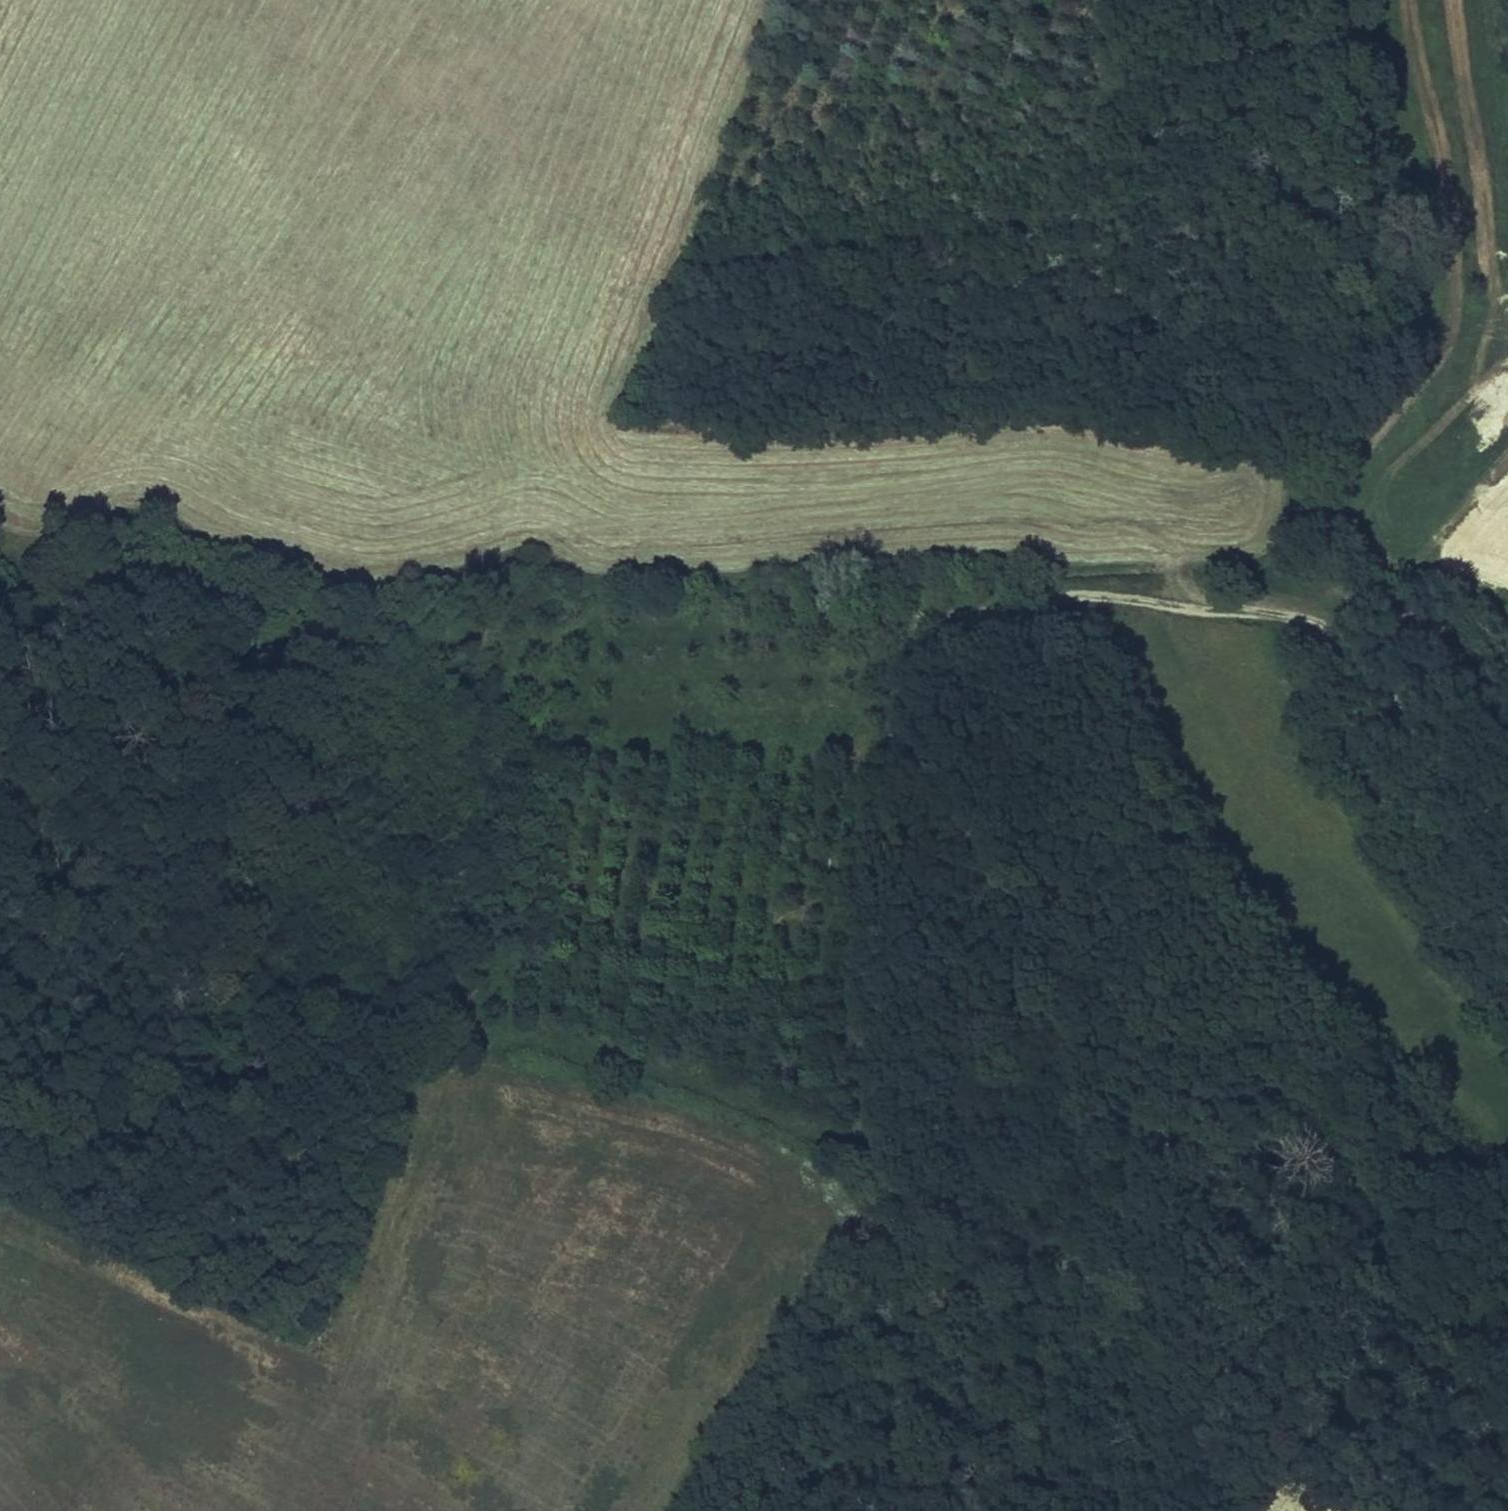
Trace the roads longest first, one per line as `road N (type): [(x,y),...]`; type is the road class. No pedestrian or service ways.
road 1 (track): [(989,599),(1092,594),(1313,618),(1344,637),(1507,821)]

